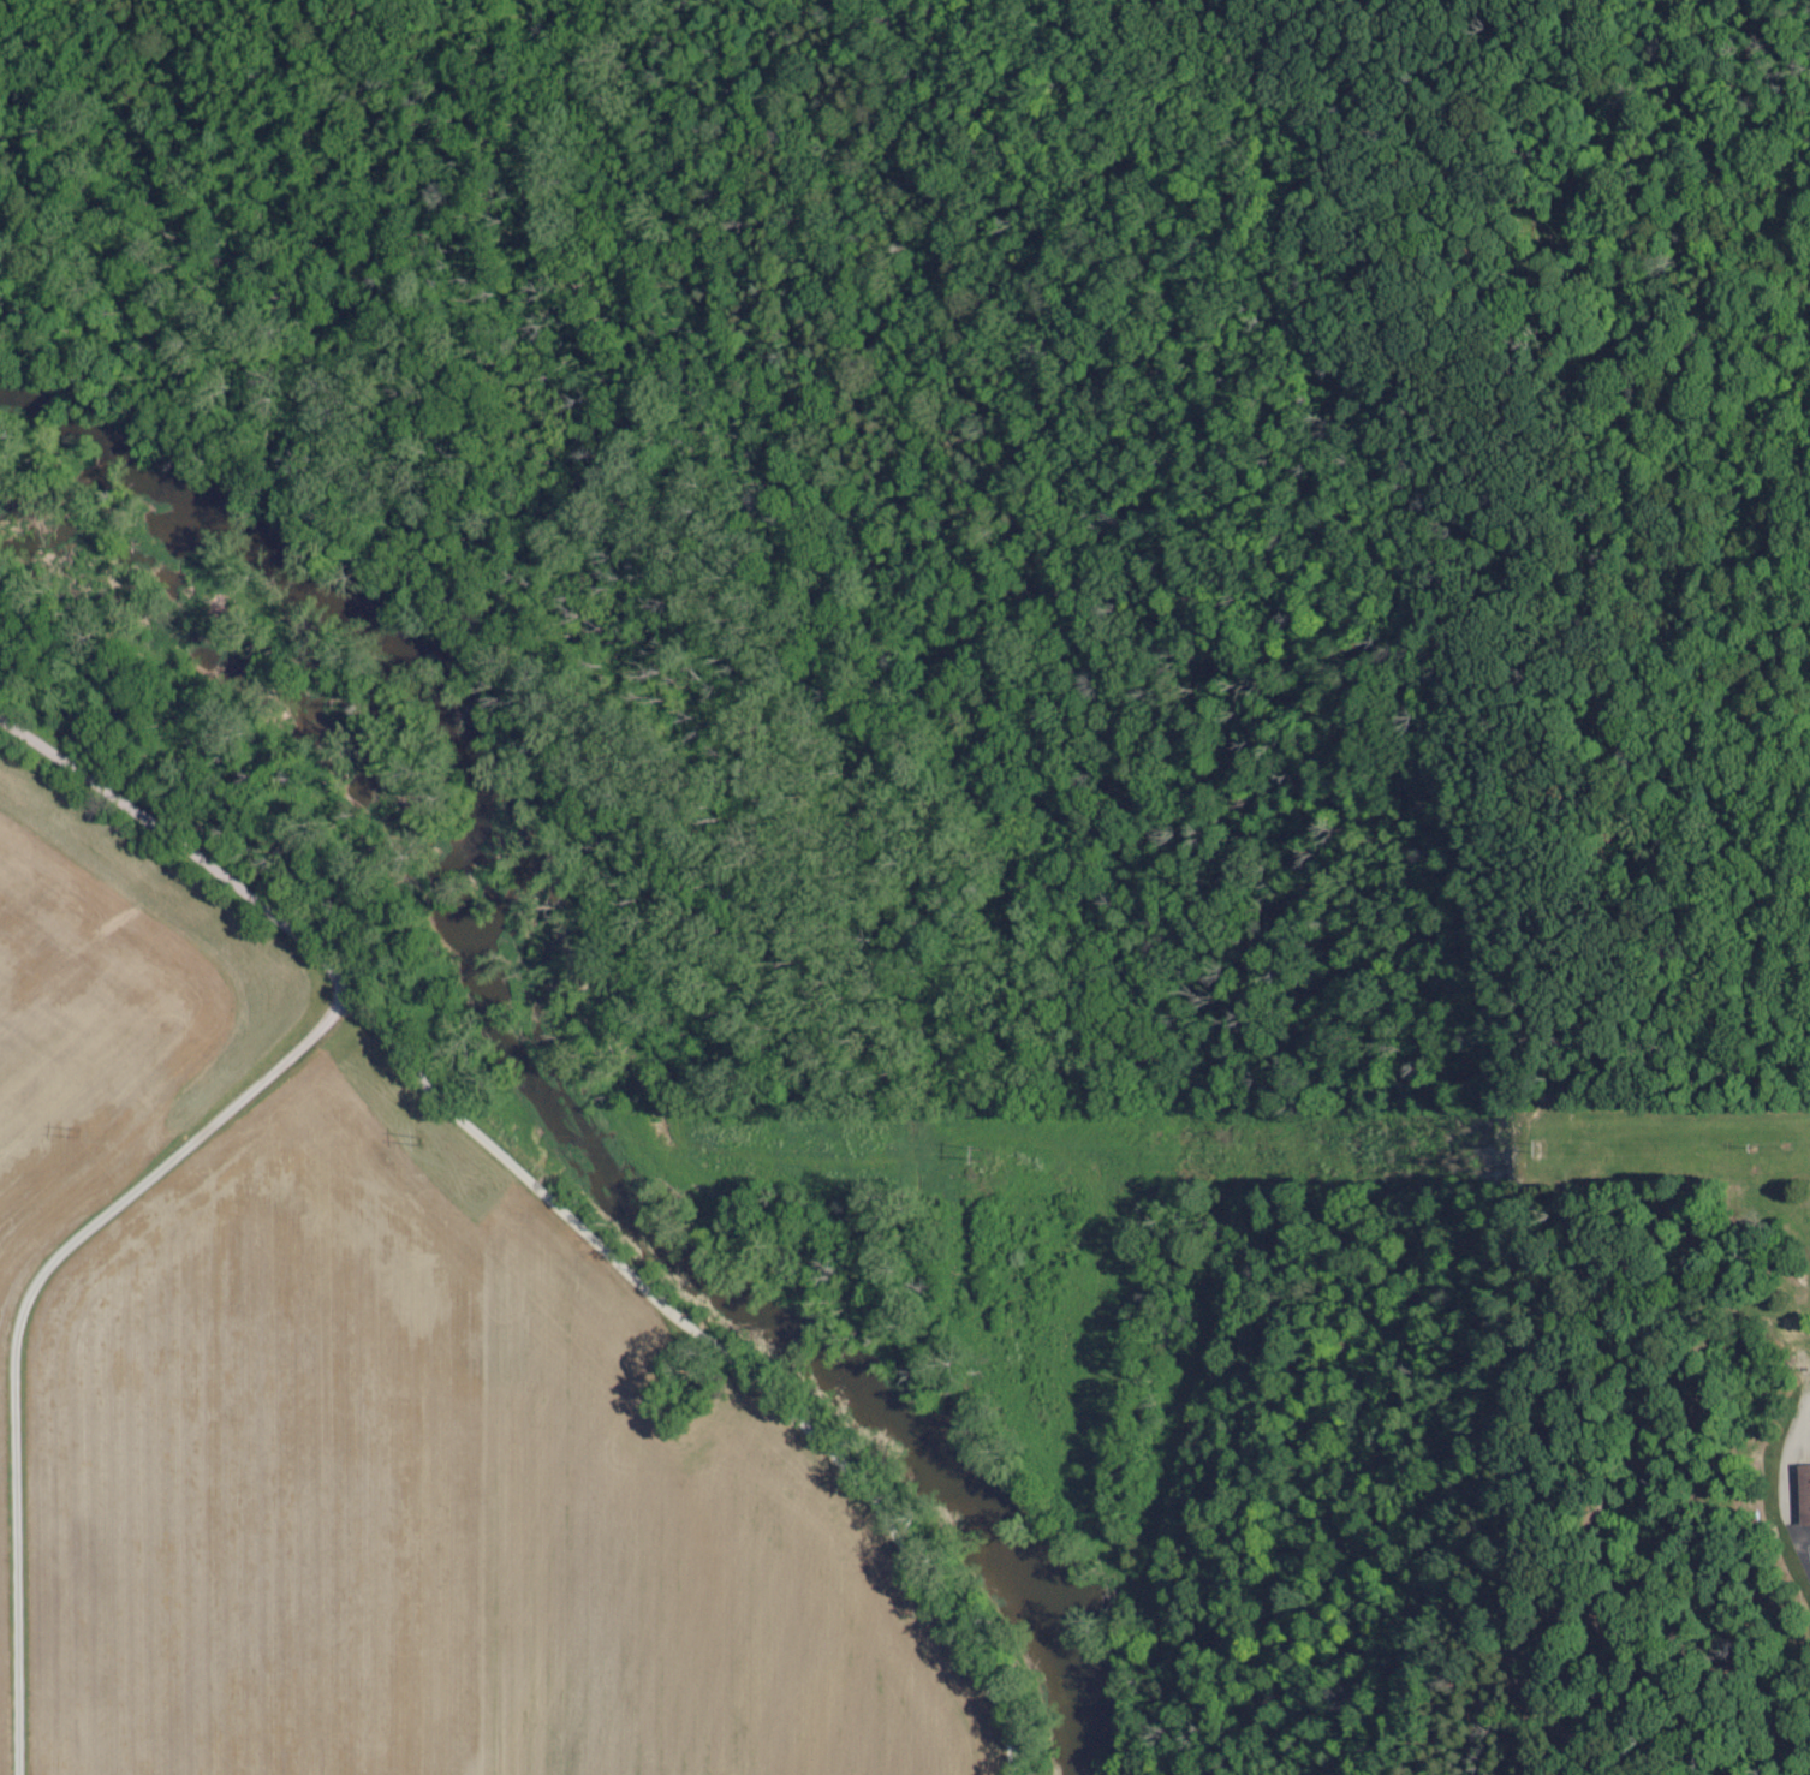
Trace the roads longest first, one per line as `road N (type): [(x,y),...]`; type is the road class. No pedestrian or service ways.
road 1 (residential): [(345,987),(448,1109),(830,1454),(989,1687),(1007,1774)]
road 2 (residential): [(14,1774),(19,1298),(64,1238),(308,1035),(345,987)]
road 3 (residential): [(345,987),(224,872),(0,703)]

